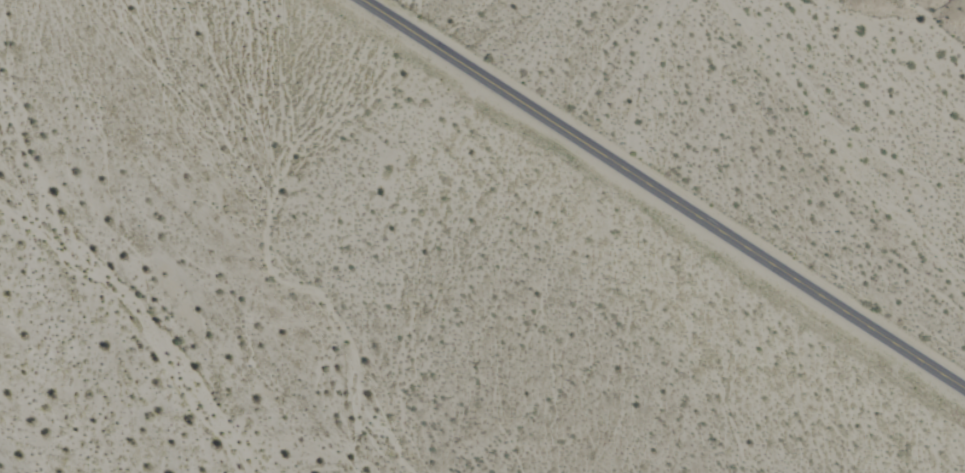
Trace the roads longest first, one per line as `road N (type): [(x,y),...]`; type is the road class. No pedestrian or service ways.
road 1 (tertiary): [(323,0),(481,92),(964,415)]

